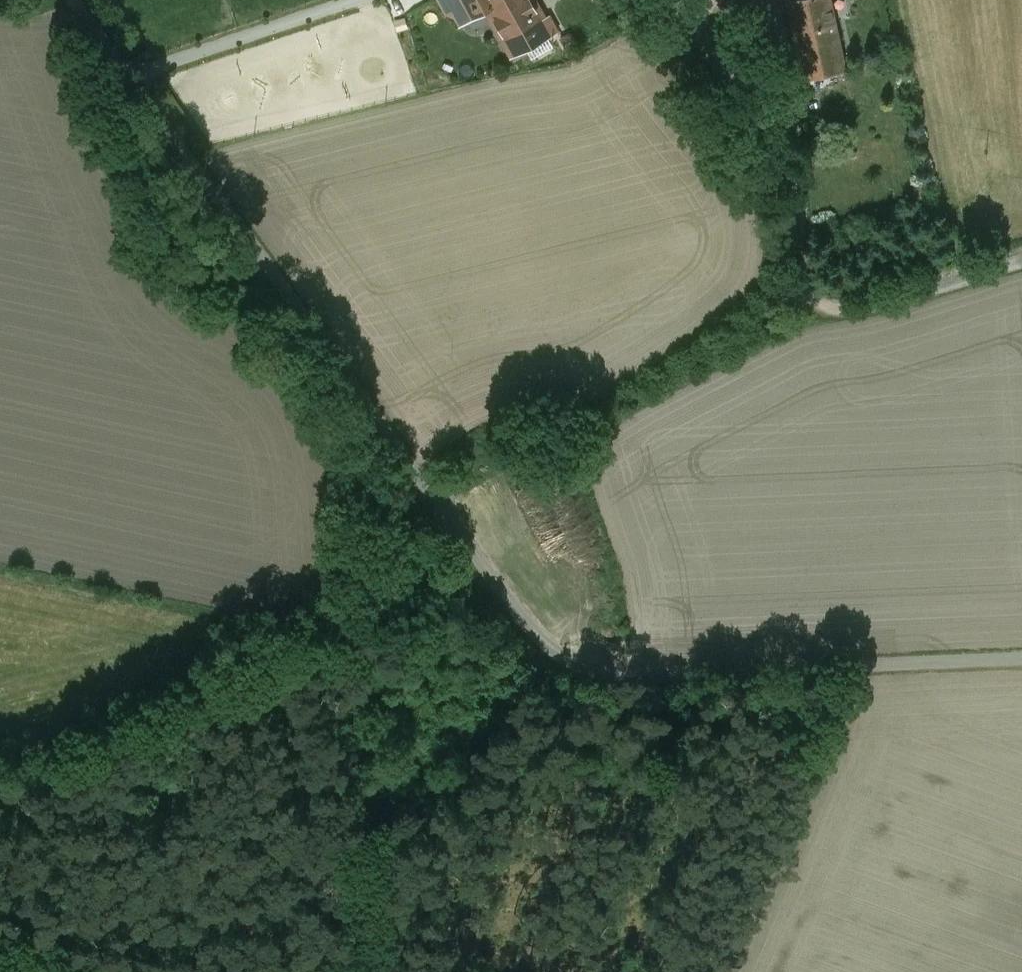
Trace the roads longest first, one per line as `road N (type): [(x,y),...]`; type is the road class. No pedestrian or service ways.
road 1 (unclassified): [(1021,658),(643,678),(596,671),(562,655),(514,606),(77,0)]

